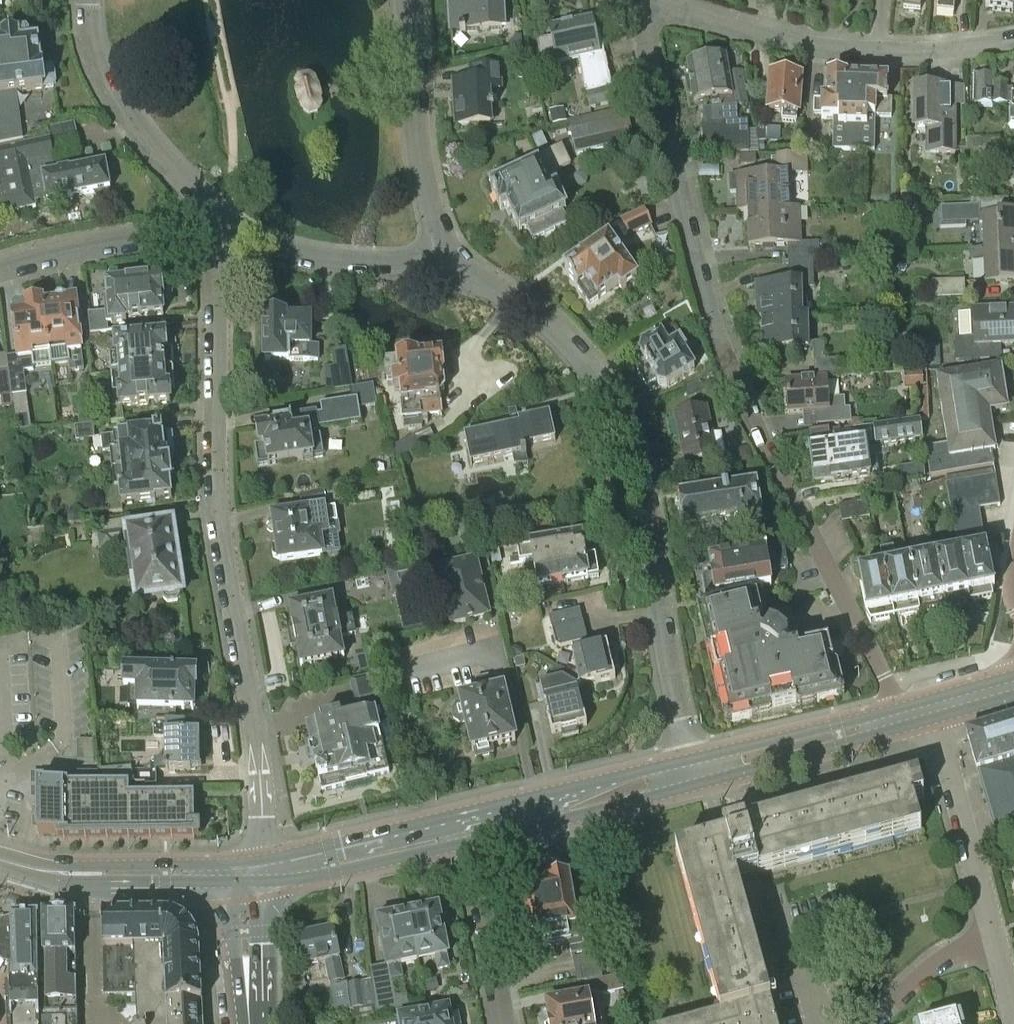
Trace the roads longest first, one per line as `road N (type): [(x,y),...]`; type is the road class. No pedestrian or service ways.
road 1 (residential): [(905,715),(740,394),(678,212),(633,0)]
road 2 (residential): [(211,231),(216,490),(254,731),(261,873)]
road 3 (residential): [(688,761),(643,490),(622,421),(563,336),(446,269)]
road 4 (residential): [(446,269),(420,173),(408,0)]
road 5 (residential): [(87,0),(106,82),(200,202),(211,231)]
road 6 (secondary): [(0,862),(89,877),(261,873)]
road 7 (residential): [(446,269),(333,262),(211,231)]
road 8 (residential): [(879,55),(828,51),(648,0)]
road 9 (secondary): [(688,761),(460,820)]
road 10 (residential): [(992,935),(930,709)]
road 11 (secondary): [(468,844),(695,789)]
road 12 (residential): [(0,270),(211,231)]
road 13 (secondary): [(261,873),(296,880),(468,844)]
road 14 (secondary): [(460,820),(291,859),(261,873)]
road 15 (secondary): [(695,789),(865,738),(881,723)]
road 16 (secondary): [(881,723),(860,718),(688,761)]
road 17 (residential): [(503,1023),(468,844)]
road 18 (residential): [(871,1023),(936,964),(992,935)]
road 19 (tertiary): [(260,1023),(261,873)]
road 20 (residential): [(1013,37),(879,55)]

